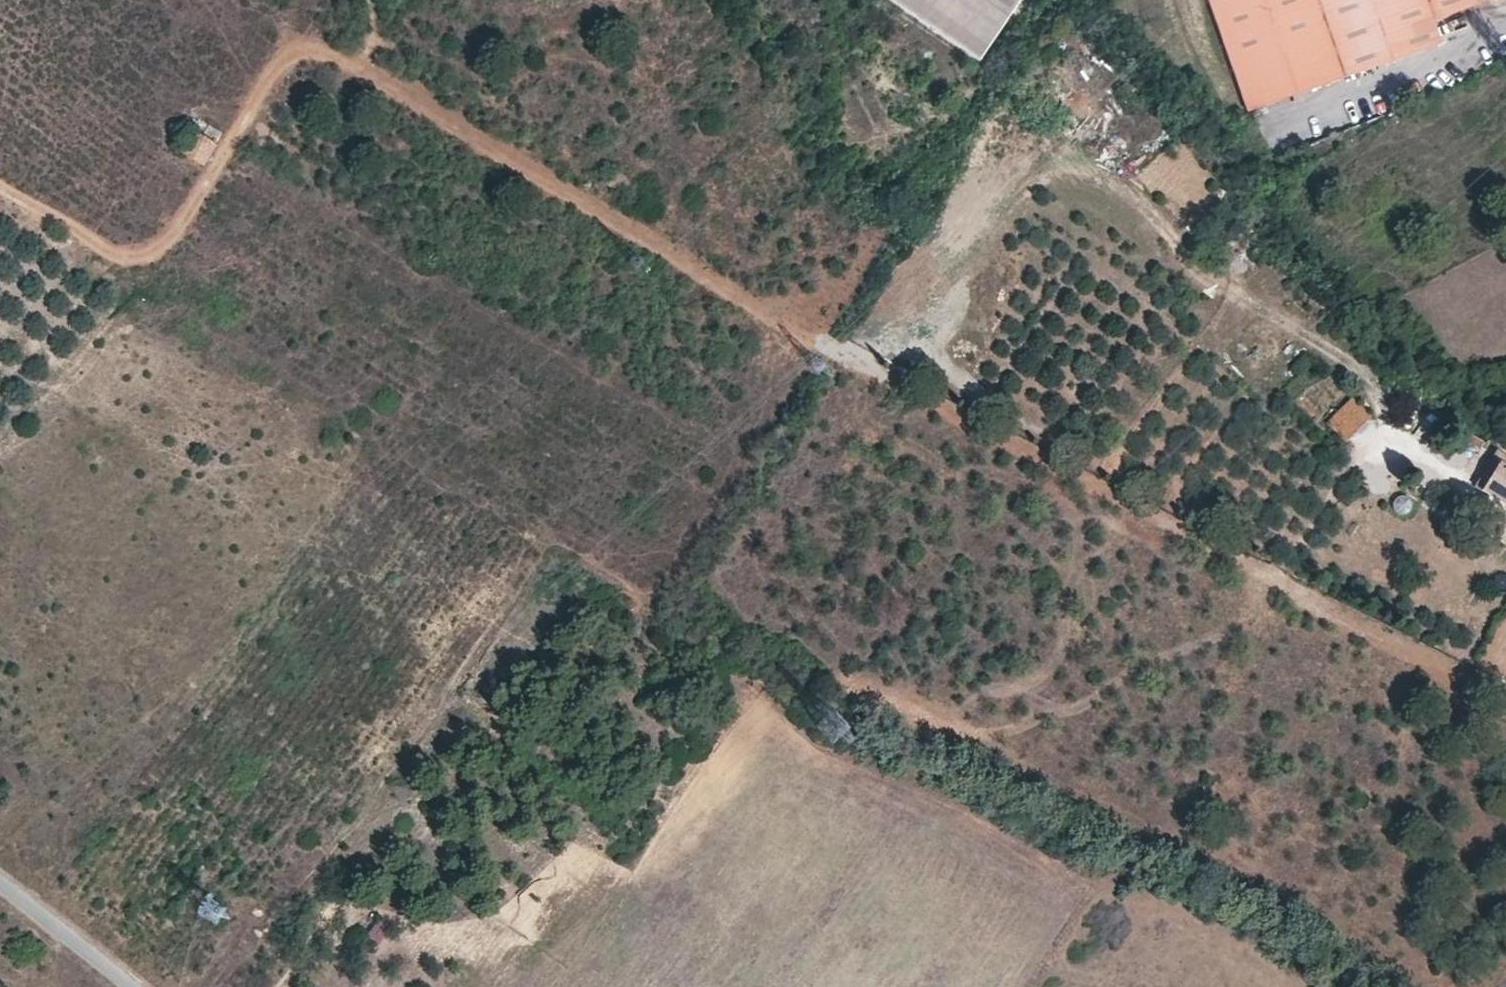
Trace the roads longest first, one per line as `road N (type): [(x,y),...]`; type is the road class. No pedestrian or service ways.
road 1 (track): [(0,182),(123,262),(148,261),(162,253),(288,55),(312,50),(832,354),(1496,687)]
road 2 (residential): [(0,892),(124,986)]

